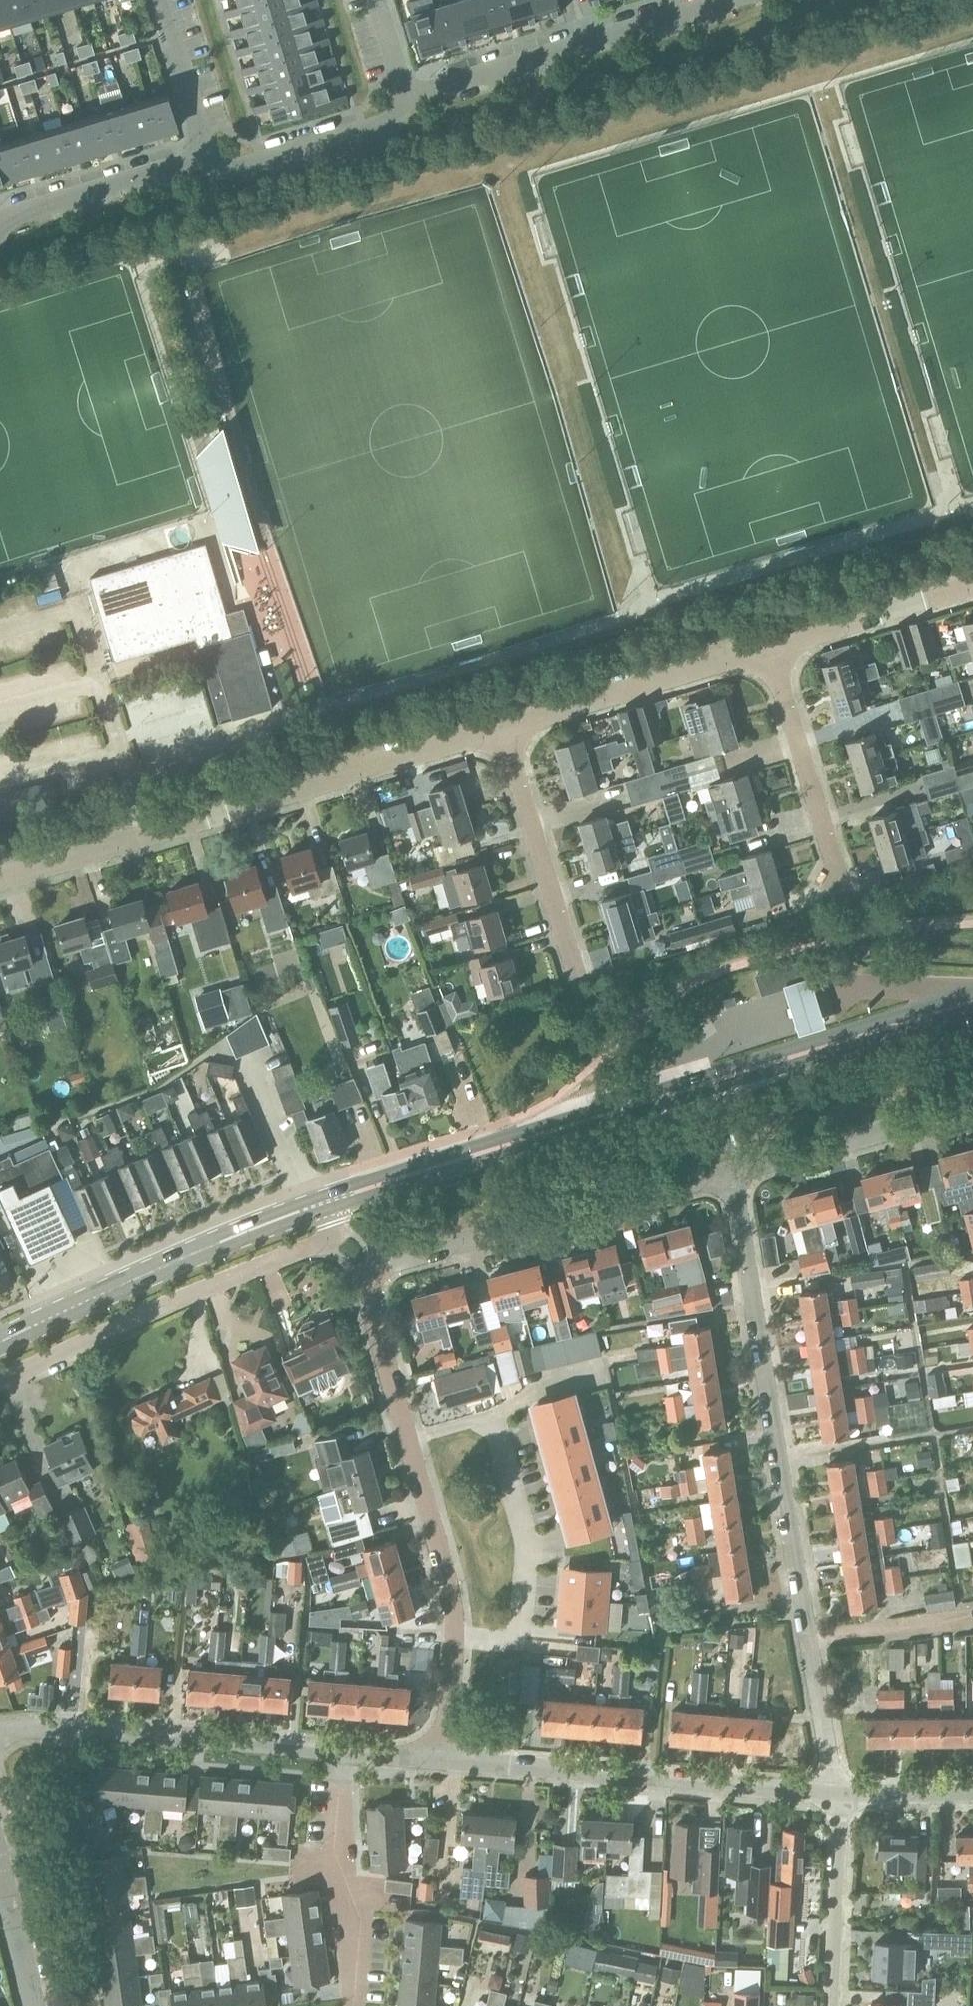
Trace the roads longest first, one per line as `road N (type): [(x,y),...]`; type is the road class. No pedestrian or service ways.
road 1 (tertiary): [(334,1199),(972,1001)]
road 2 (residential): [(841,1795),(829,1763),(734,1171)]
road 3 (residential): [(409,1441),(366,1281),(377,1269),(734,1171)]
road 4 (residential): [(499,727),(0,873)]
road 5 (residential): [(0,1381),(223,1281),(325,1247),(339,1228),(334,1199)]
road 6 (residential): [(446,1760),(841,1795)]
road 7 (residential): [(409,1441),(486,1419),(530,1565),(524,1633),(512,1640),(454,1637)]
road 8 (tertiary): [(0,1347),(223,1241),(334,1199)]
road 9 (residential): [(412,90),(429,95),(741,0)]
road 10 (residential): [(0,1732),(338,1755)]
road 11 (residential): [(762,646),(499,727)]
road 12 (residential): [(360,2005),(361,1946),(338,1844),(338,1755)]
road 13 (residential): [(574,967),(499,727)]
road 14 (residential): [(734,1171),(972,1109)]
road 15 (residential): [(836,877),(762,646)]
road 16 (residential): [(205,160),(234,167),(390,120),(412,90)]
road 17 (residential): [(0,235),(6,219),(205,160)]
road 18 (residential): [(972,579),(762,646)]
road 19 (residential): [(831,2005),(841,1795)]
road 20 (residential): [(454,1637),(409,1441)]
road 21 (residential): [(157,0),(205,160)]
road 22 (residential): [(37,2005),(0,1855)]
road 23 (residential): [(841,1795),(972,1792)]
road 24 (residential): [(446,1760),(454,1637)]

